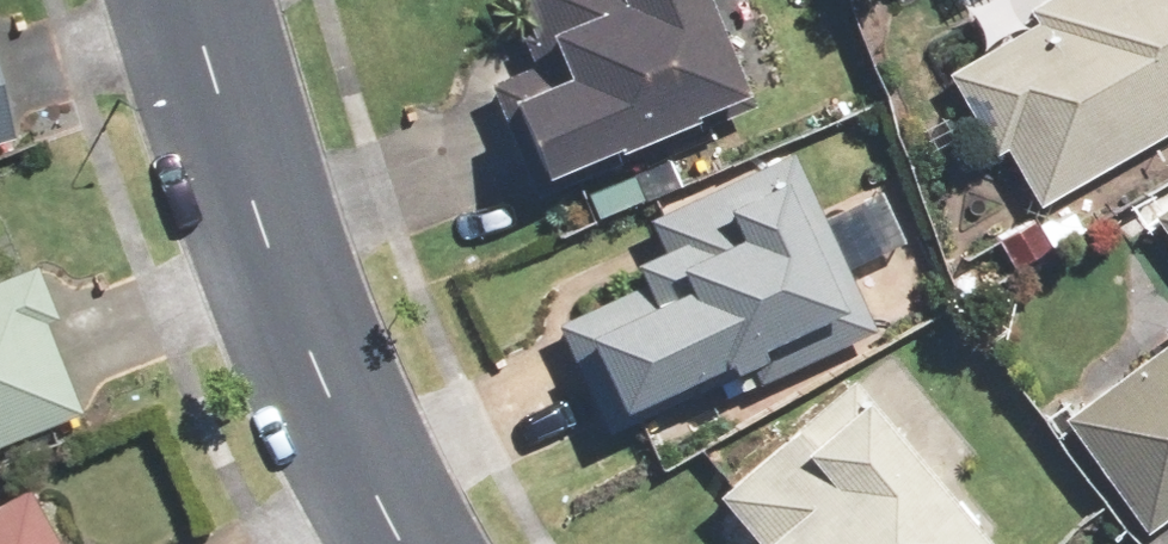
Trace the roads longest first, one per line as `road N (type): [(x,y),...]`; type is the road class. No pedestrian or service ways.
road 1 (residential): [(404,543),(349,450),(255,221),(193,0)]

